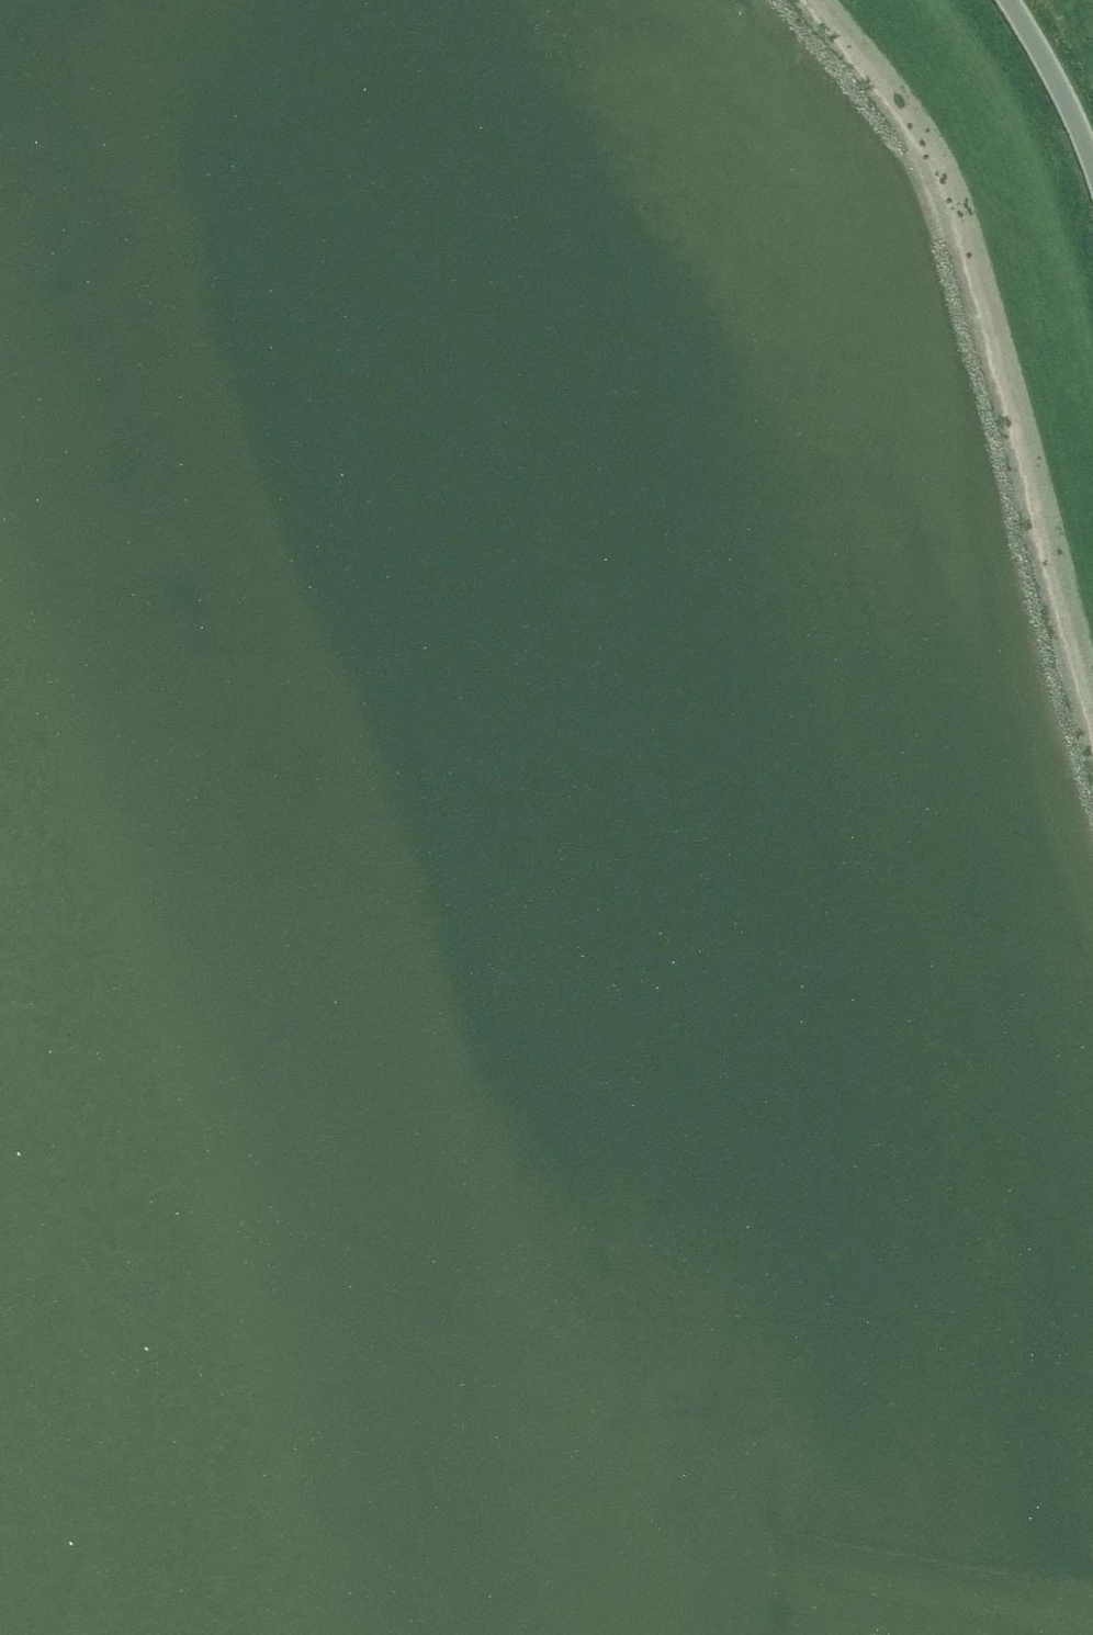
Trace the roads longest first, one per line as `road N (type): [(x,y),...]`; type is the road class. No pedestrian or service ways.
road 1 (tertiary): [(1092,179),(1074,124),(1001,0)]

